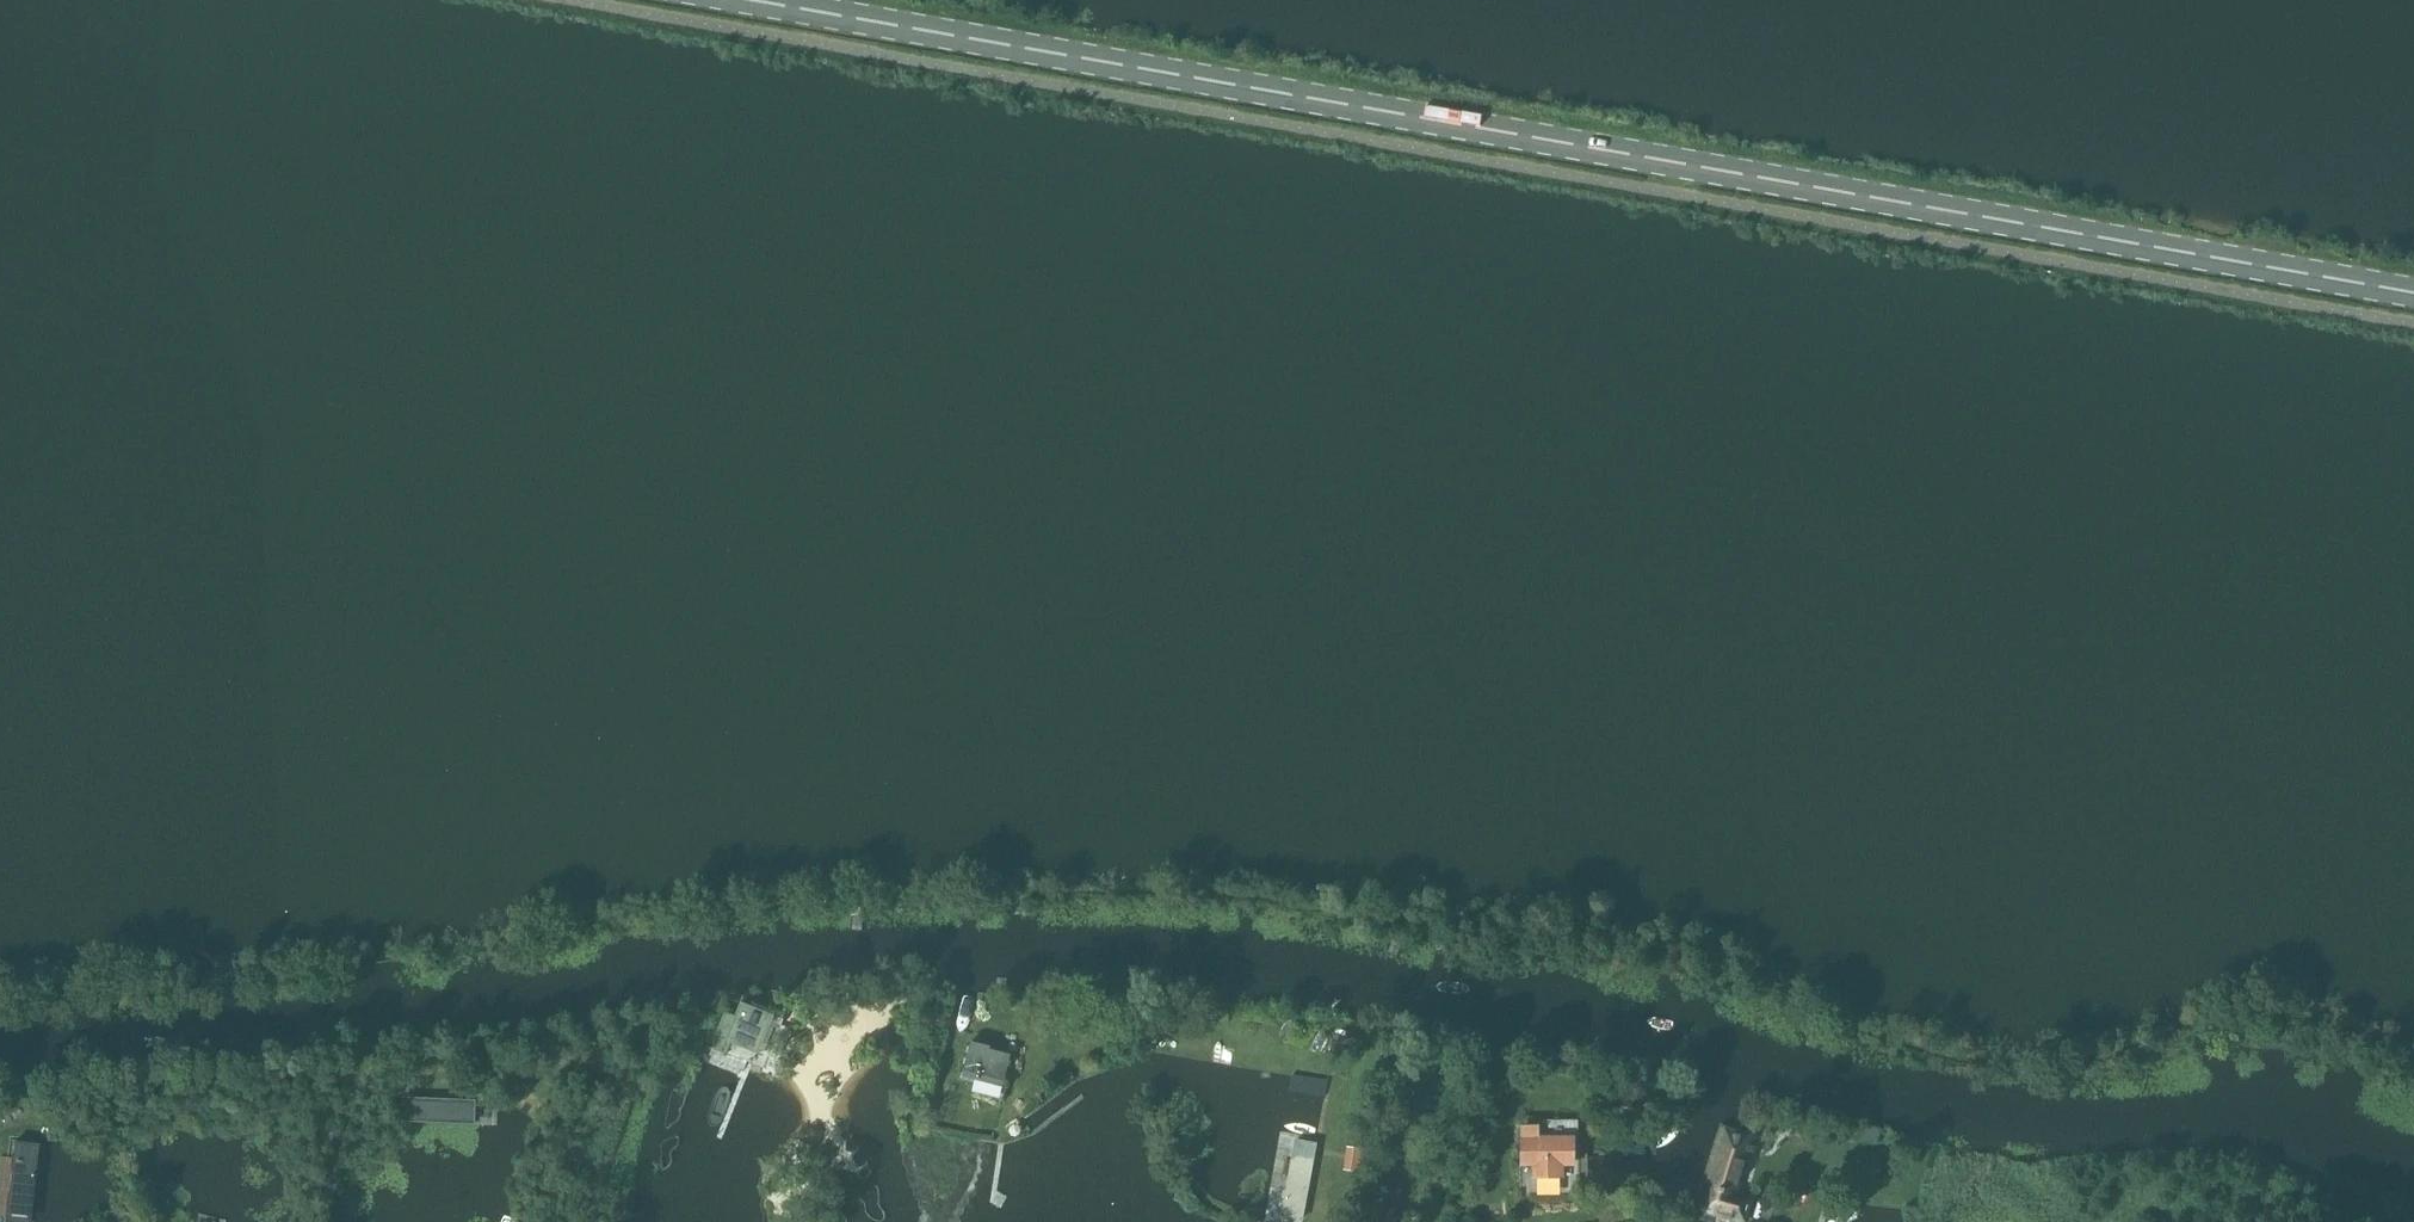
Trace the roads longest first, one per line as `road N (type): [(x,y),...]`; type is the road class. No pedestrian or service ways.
road 1 (secondary): [(2413,290),(746,0)]

